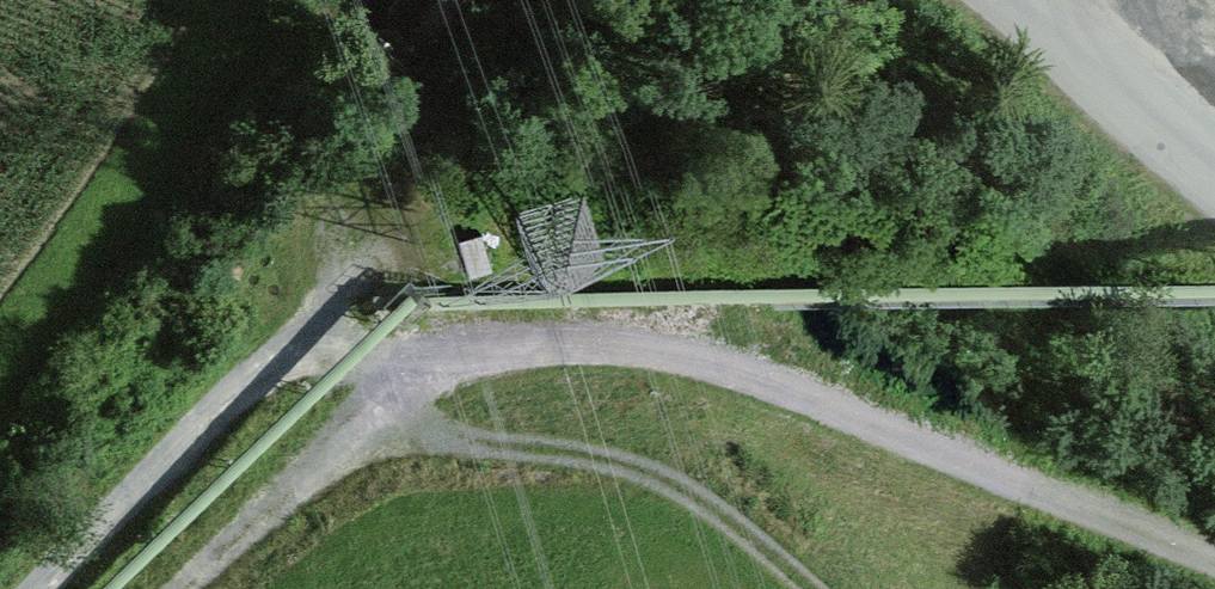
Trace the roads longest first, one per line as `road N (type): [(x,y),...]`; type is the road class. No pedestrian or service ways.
road 1 (track): [(43,588),(286,354),(316,346),(395,359),(602,345),(695,357),(1214,566)]
road 2 (track): [(810,588),(662,482),(557,455),(411,438),(378,418)]
road 3 (track): [(395,359),(389,404),(369,430),(180,588)]

